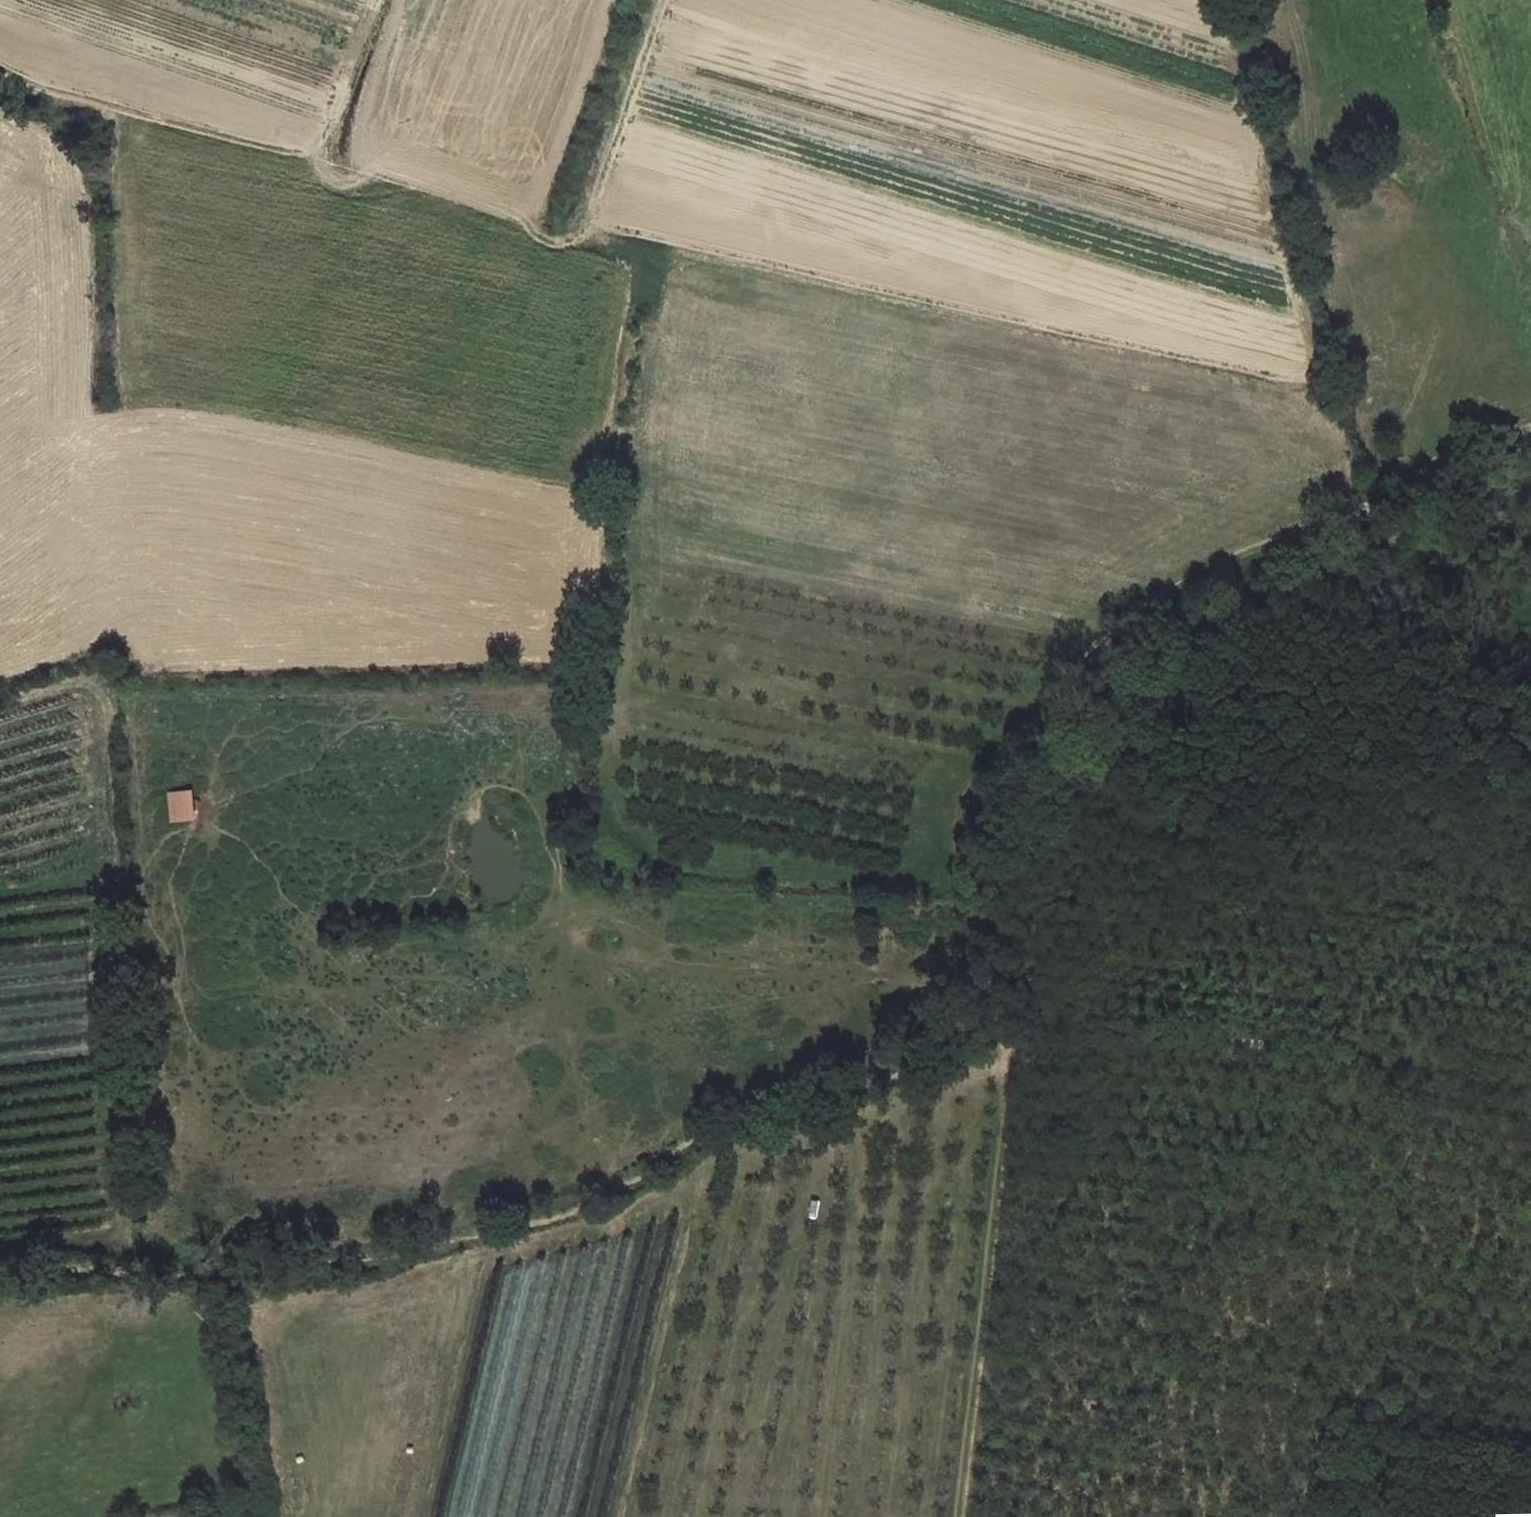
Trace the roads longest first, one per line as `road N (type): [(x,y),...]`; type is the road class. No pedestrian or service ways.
road 1 (track): [(0,1256),(313,1262),(440,1245),(573,1211),(720,1130),(903,1068),(952,1041),(982,1001),(986,939),(961,871),(963,823),(978,781),(1056,690),(1198,568),(1530,430)]

